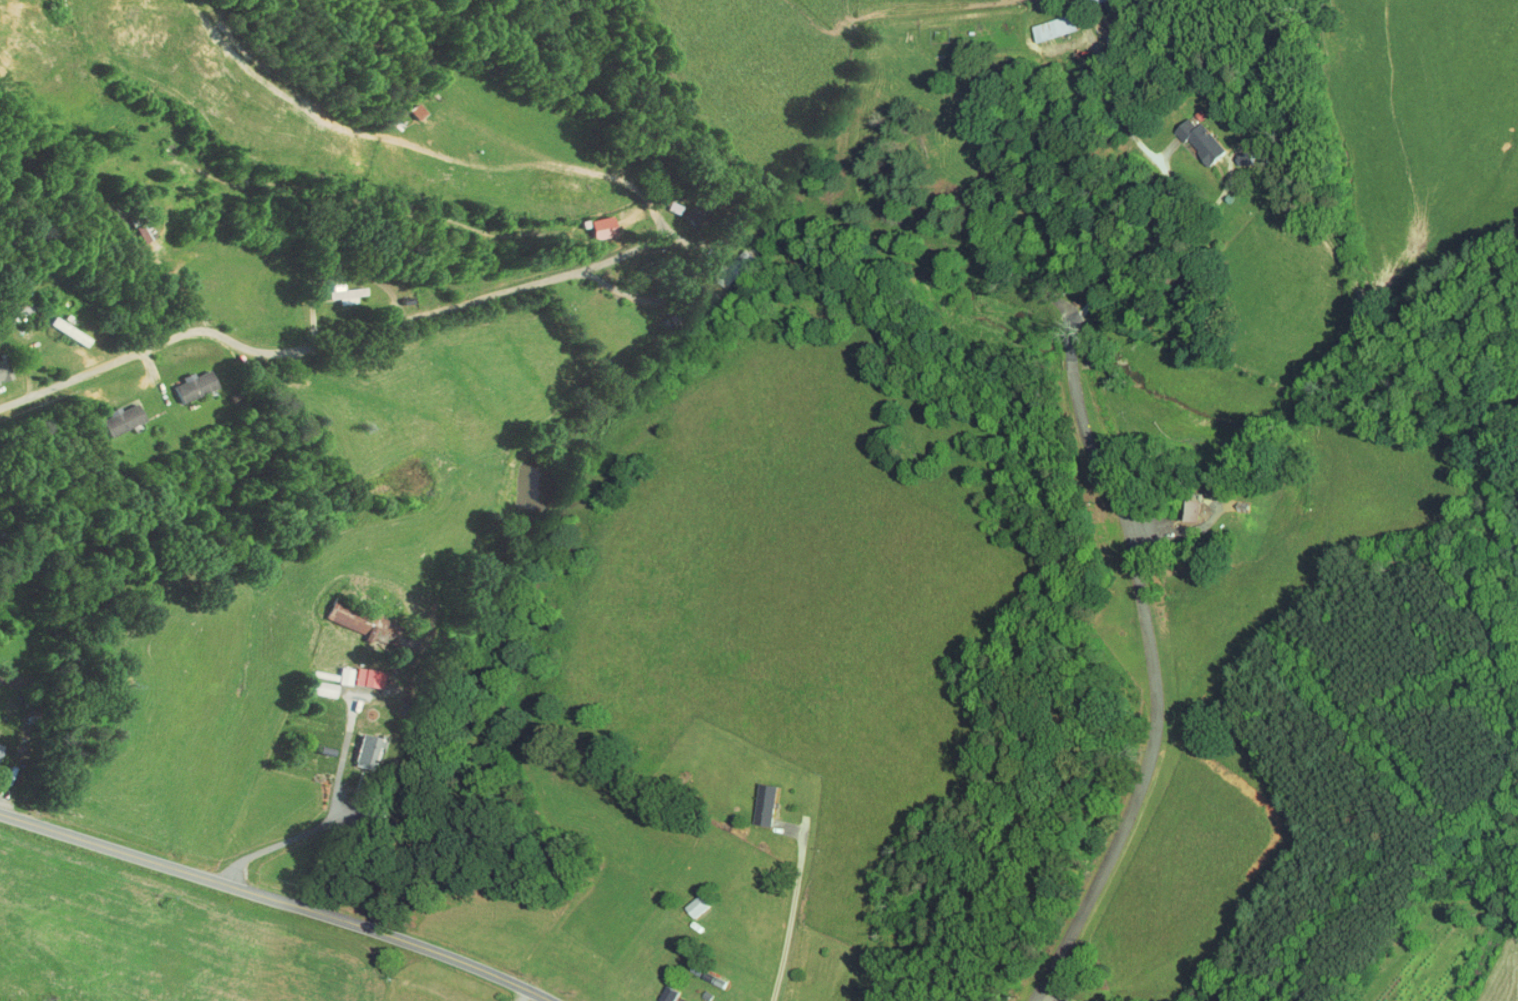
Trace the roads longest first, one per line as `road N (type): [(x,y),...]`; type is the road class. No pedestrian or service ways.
road 1 (residential): [(1032,1000),(1119,843),(1147,763),(1150,695),(1065,311),(1051,294)]
road 2 (residential): [(0,415),(192,346),(258,361),(616,253),(663,246)]
road 3 (tertiary): [(545,1000),(336,919),(0,814)]

